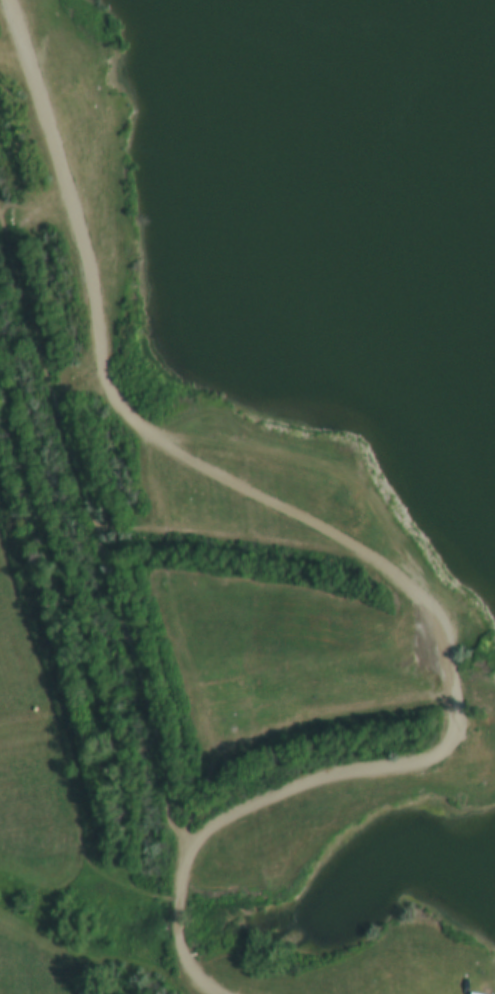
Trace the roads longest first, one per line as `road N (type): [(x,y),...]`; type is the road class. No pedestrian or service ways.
road 1 (track): [(96,537),(160,533),(415,574),(446,635),(456,689),(444,751),(275,788),(226,815),(180,865)]
road 2 (track): [(415,574),(375,509),(338,476),(193,444),(133,420),(110,379),(86,246),(7,0)]
road 3 (track): [(180,865),(130,654),(0,228)]

